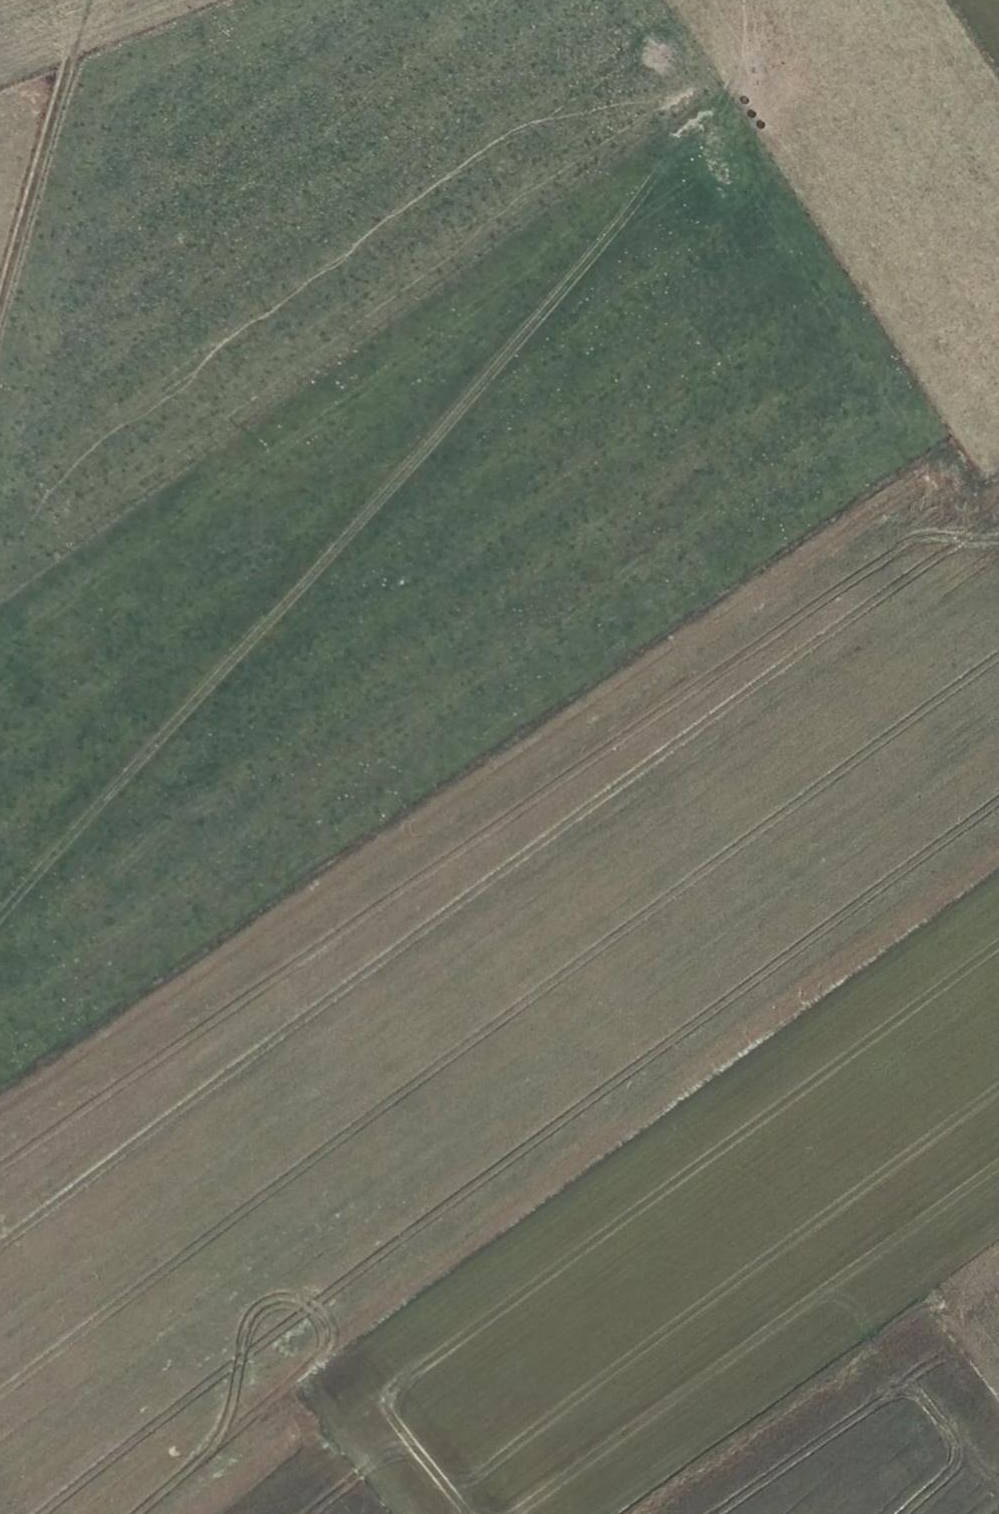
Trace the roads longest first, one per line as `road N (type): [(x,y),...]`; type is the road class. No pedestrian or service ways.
road 1 (track): [(97,0),(0,298)]

